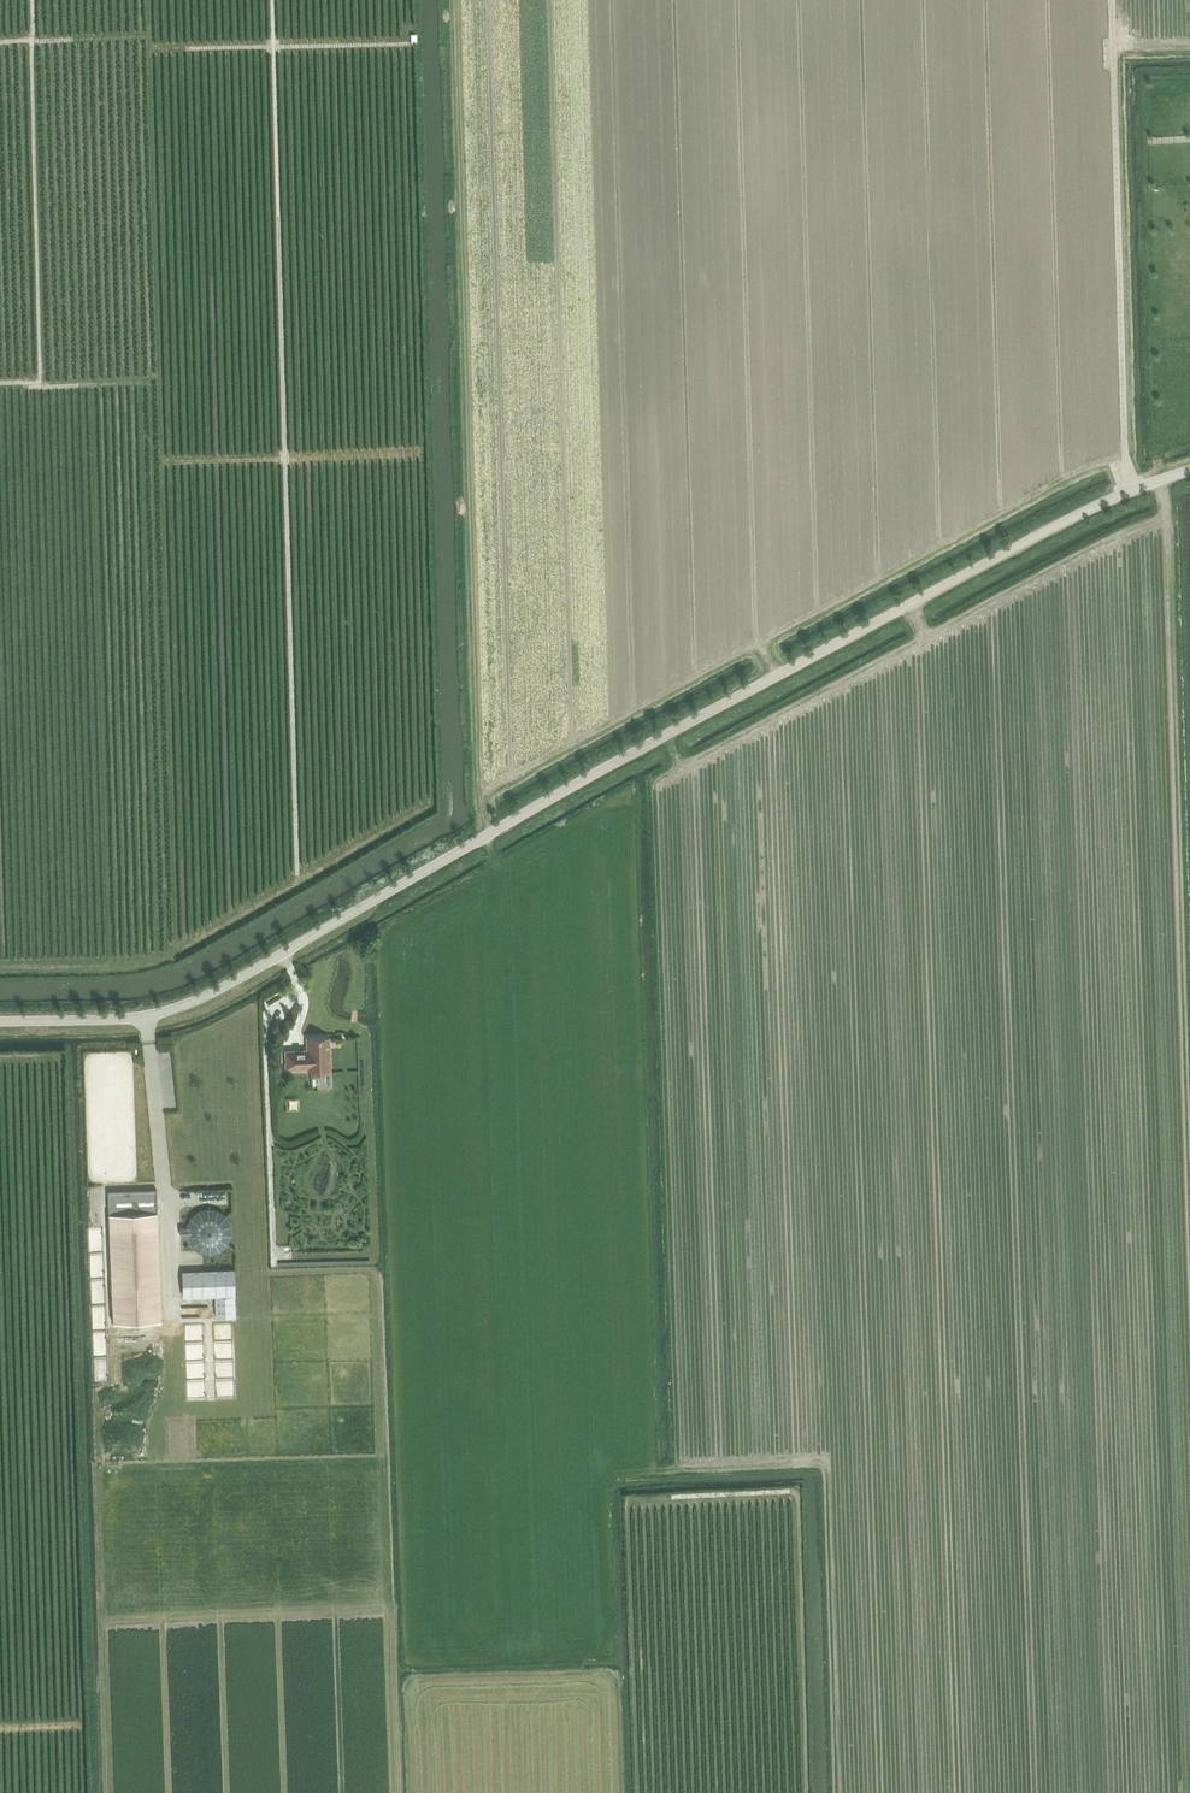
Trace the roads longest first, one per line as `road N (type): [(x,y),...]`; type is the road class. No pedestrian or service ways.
road 1 (unclassified): [(0,1020),(147,1016),(229,985),(491,825),(841,633),(1028,538),(1189,467)]

